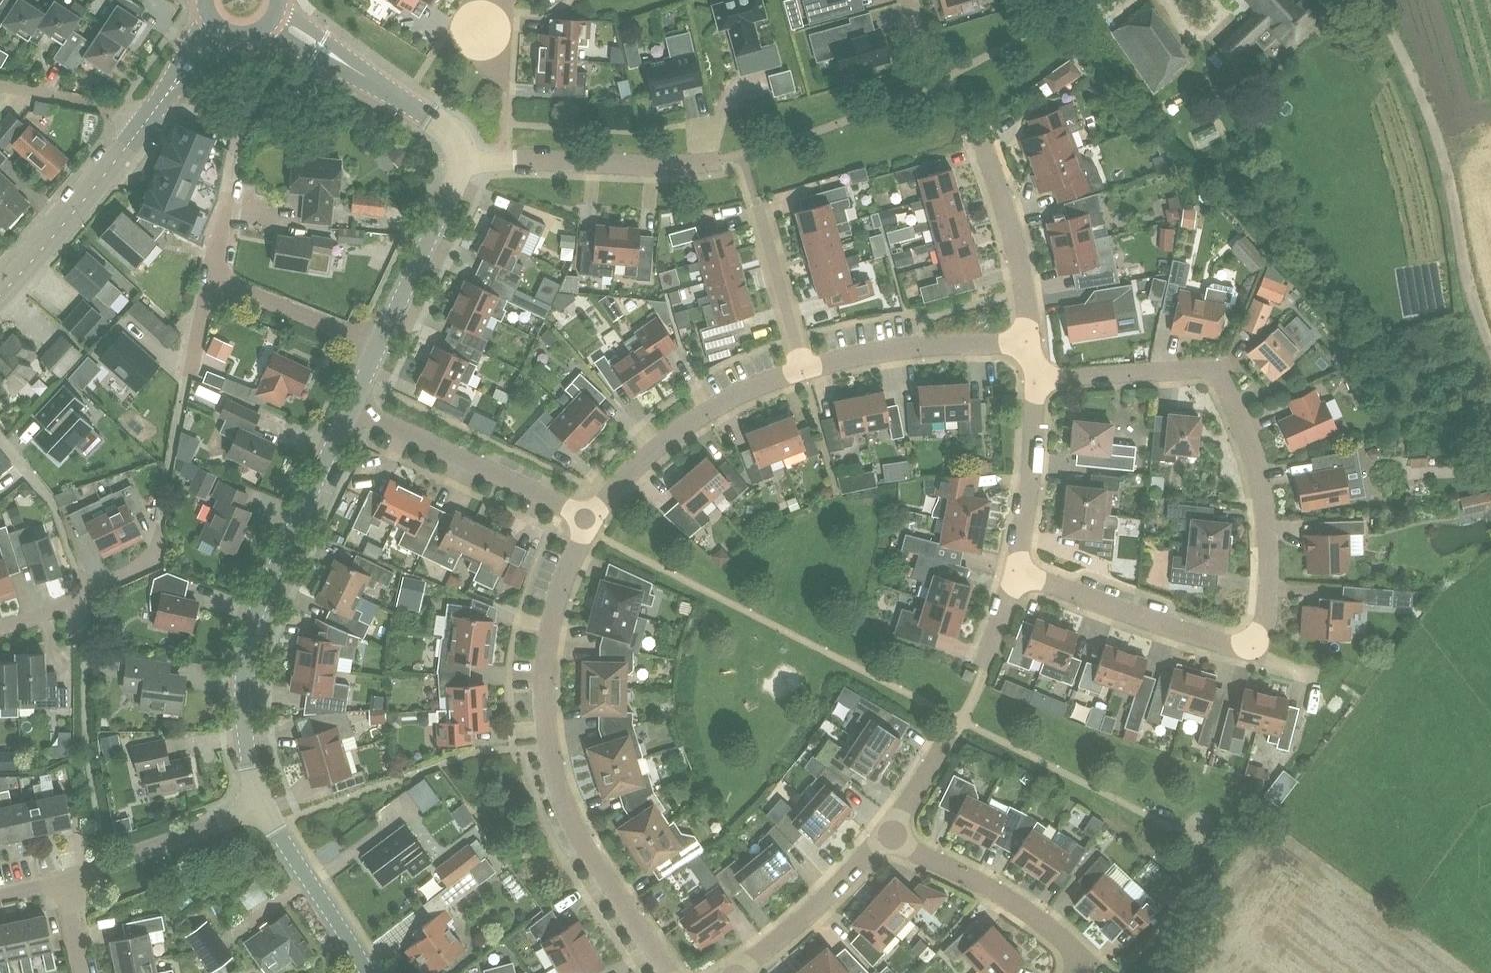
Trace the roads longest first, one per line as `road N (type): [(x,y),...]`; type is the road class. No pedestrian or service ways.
road 1 (residential): [(1021,571),(1210,640),(1246,636),(1263,606),(1254,461),(1231,399),(1212,381),(1190,377),(1035,379)]
road 2 (residential): [(668,972),(556,794),(545,706),(550,626),(590,521)]
road 3 (residential): [(262,806),(245,686),(256,611),(352,408)]
road 4 (track): [(1490,346),(1439,146),(1371,0)]
road 5 (residential): [(590,521),(676,437),(804,370)]
road 6 (residential): [(590,521),(352,408)]
road 7 (residential): [(1060,972),(1081,950),(886,831)]
road 8 (residential): [(718,161),(460,163)]
road 9 (residential): [(460,163),(446,131),(276,21)]
road 10 (tertiary): [(0,292),(150,118)]
road 11 (residential): [(804,370),(919,348),(1031,342)]
road 12 (residential): [(1031,342),(1028,286),(979,135)]
road 13 (residential): [(68,883),(262,806)]
road 14 (residential): [(736,972),(886,831)]
road 15 (residential): [(379,349),(451,199),(460,163)]
road 16 (residential): [(366,972),(262,806)]
road 17 (residential): [(1021,571),(1035,379)]
road 18 (residential): [(379,349),(217,275)]
road 19 (residential): [(0,627),(27,622),(155,552)]
road 20 (residential): [(804,370),(758,206)]
road 21 (residential): [(150,118),(0,86)]
road 22 (residential): [(217,275),(236,138)]

